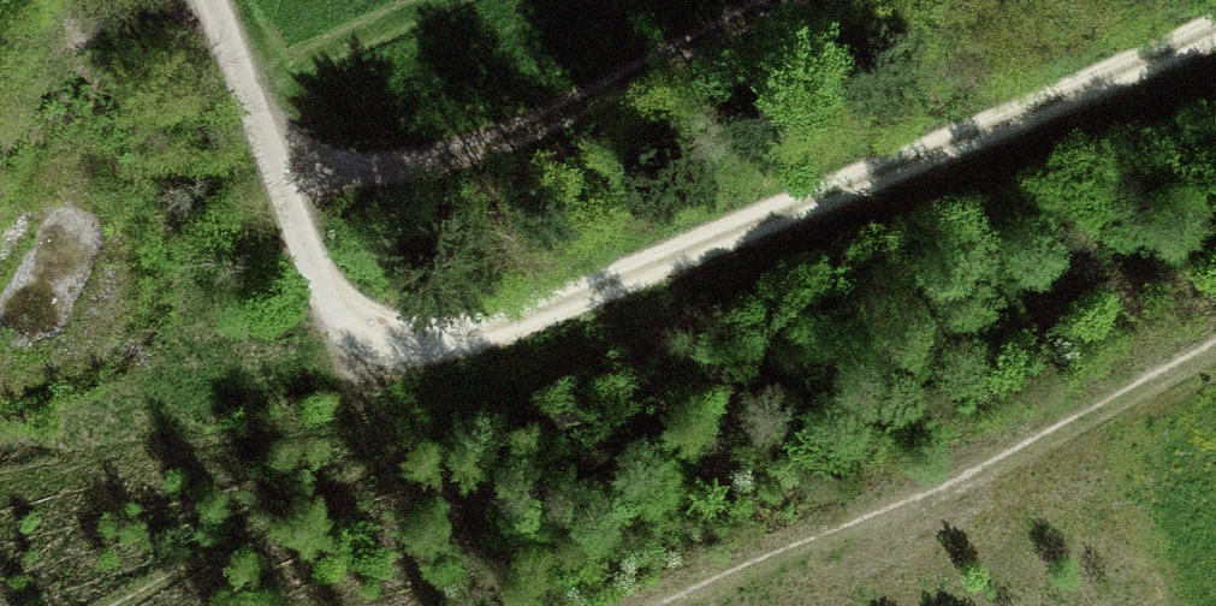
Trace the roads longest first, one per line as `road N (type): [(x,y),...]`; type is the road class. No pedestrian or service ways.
road 1 (track): [(763,0),(428,164),(322,169),(261,144),(337,331),(434,343),(768,218),(1215,23)]
road 2 (unclassified): [(202,0),(261,144)]

